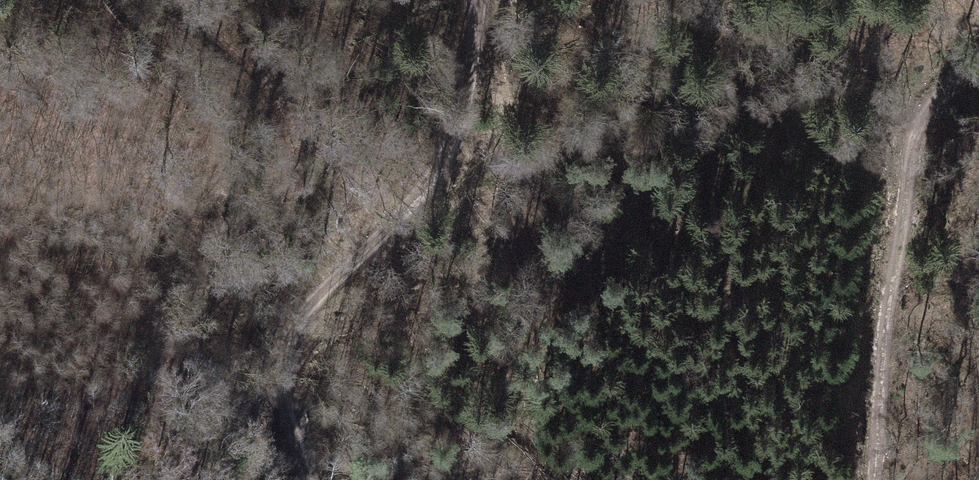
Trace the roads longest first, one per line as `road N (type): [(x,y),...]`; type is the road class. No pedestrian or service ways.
road 1 (track): [(480,0),(472,116),(412,219),(324,293),(286,348),(283,406),(314,479)]
road 2 (track): [(270,479),(214,355),(209,290),(290,145),(278,83),(192,0)]
road 3 (track): [(878,479),(880,379),(917,130),(955,72),(978,51)]

